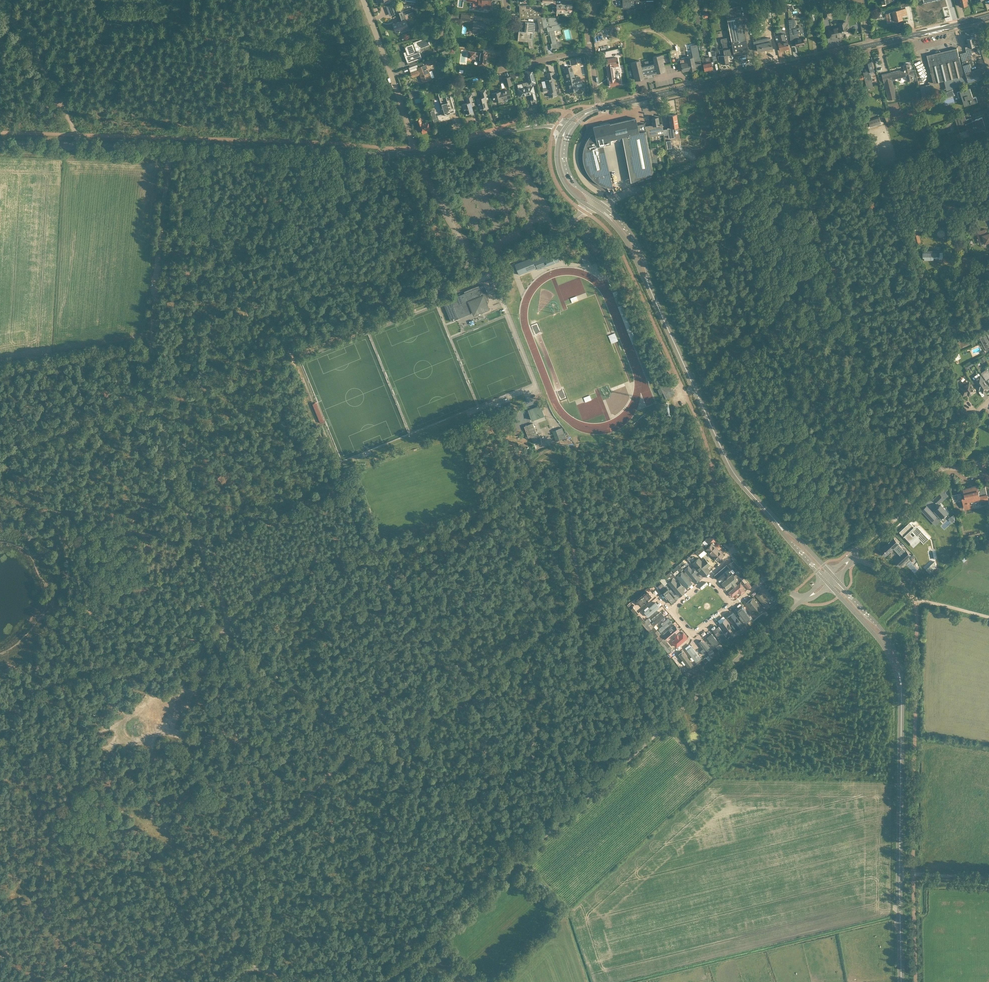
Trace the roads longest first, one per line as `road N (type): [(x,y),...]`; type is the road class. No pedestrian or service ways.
road 1 (unclassified): [(383,981),(801,601)]
road 2 (track): [(650,738),(578,612),(553,465),(546,461),(438,534),(370,549)]
road 3 (track): [(81,981),(214,881),(368,742),(412,762),(452,794)]
road 4 (track): [(946,467),(885,431),(827,260),(782,85)]
road 5 (secondary): [(418,152),(0,144)]
road 6 (secondary): [(900,677),(902,981)]
road 7 (tertiary): [(600,109),(870,45)]
road 8 (secondary): [(652,294),(725,456),(776,521)]
road 9 (track): [(602,206),(791,123)]
road 10 (track): [(172,148),(151,340)]
road 11 (track): [(465,699),(412,603),(370,549)]
road 12 (track): [(169,157),(0,152)]
road 13 (track): [(78,146),(0,0)]
road 14 (unclassified): [(418,152),(364,0)]
road 15 (track): [(457,789),(562,907)]
road 16 (track): [(328,715),(368,742),(465,699)]
road 17 (track): [(151,340),(0,362)]
road 18 (track): [(361,552),(317,561),(253,591),(231,619)]
road 19 (track): [(145,406),(202,546)]
road 20 (track): [(338,0),(209,45)]
road 21 (unclassified): [(480,273),(418,152)]
road 22 (unclassified): [(851,557),(946,467)]
road 23 (unclassified): [(480,273),(593,209)]
road 24 (track): [(199,651),(180,662),(81,673)]
road 25 (secondary): [(900,677),(891,643),(836,579)]

